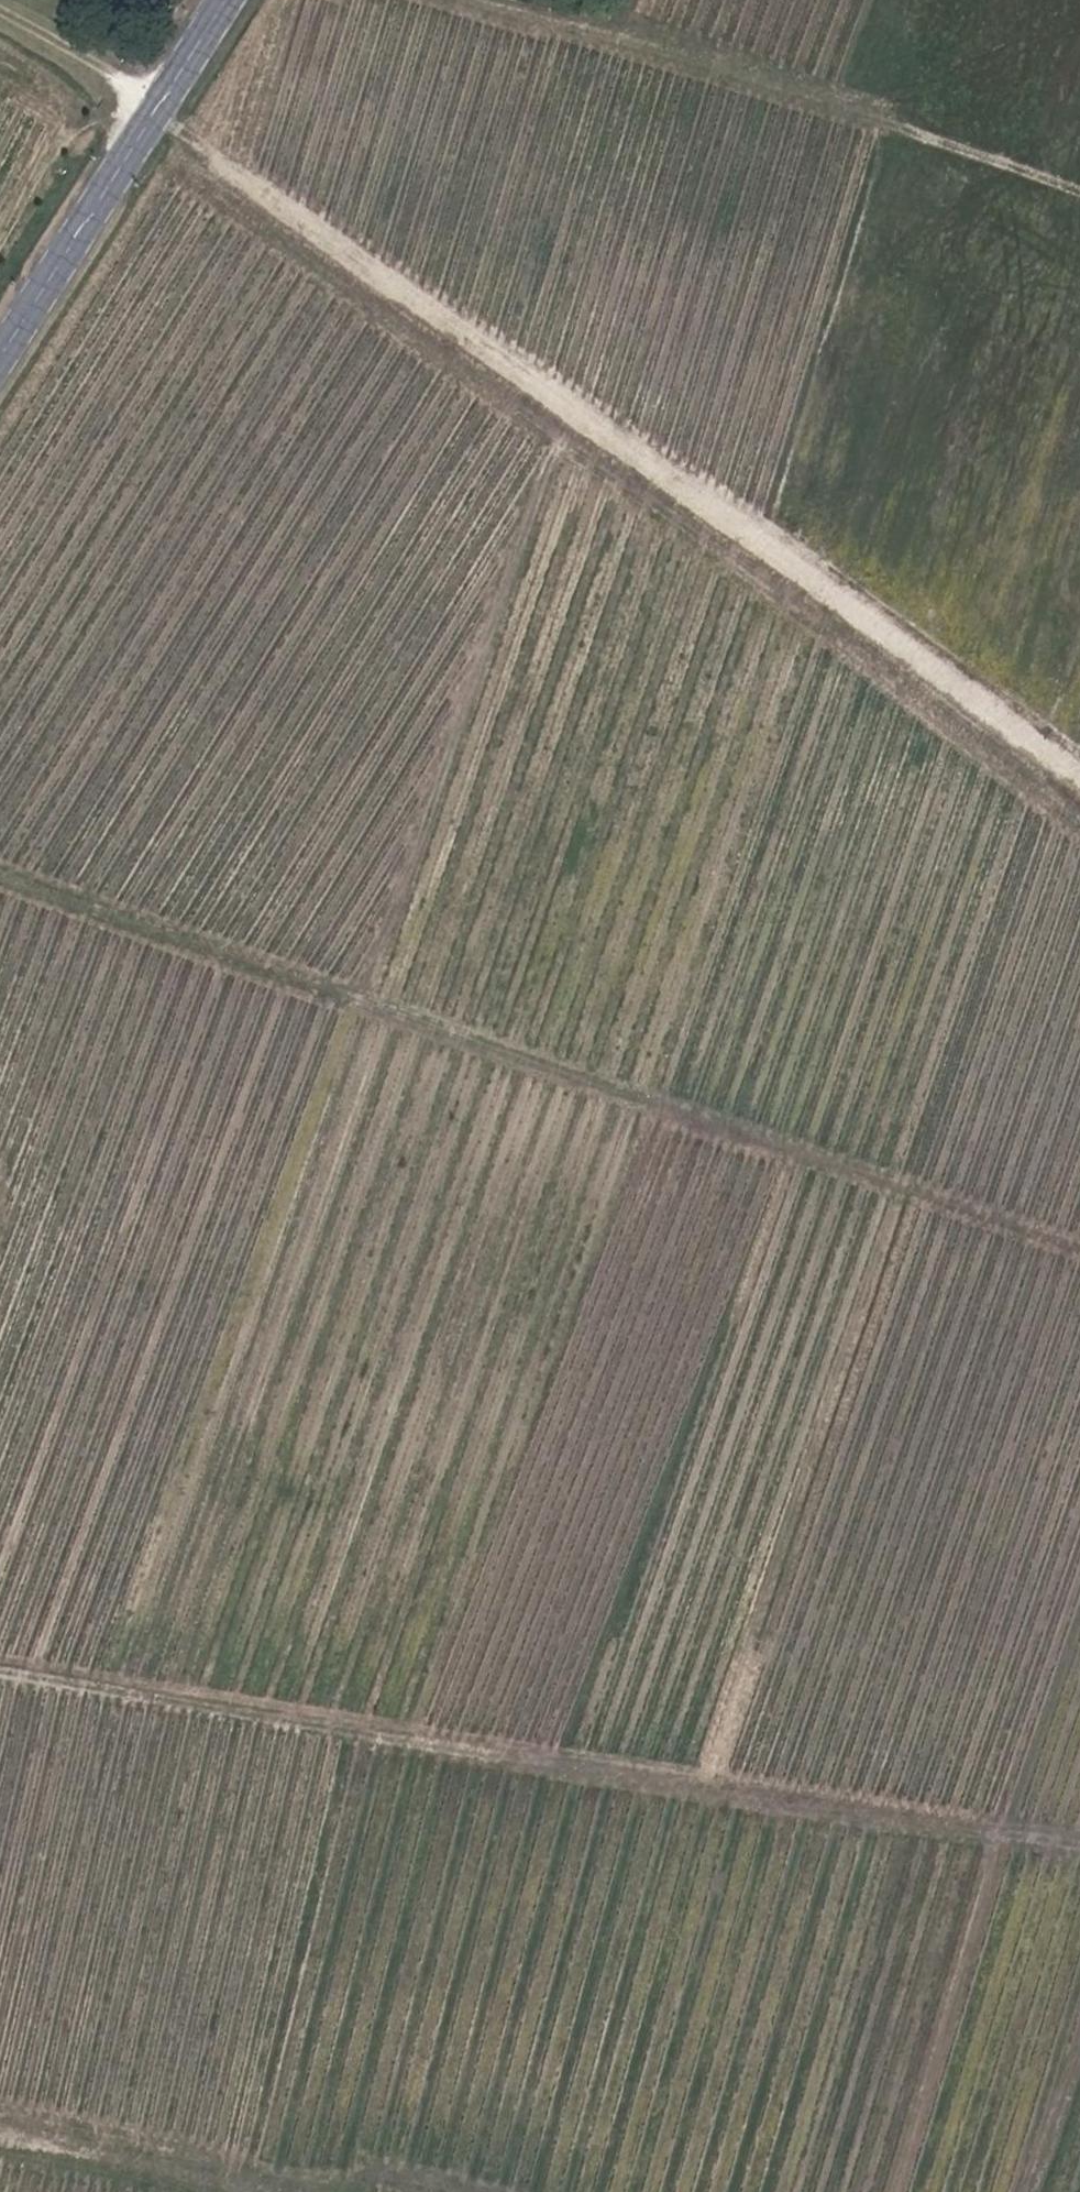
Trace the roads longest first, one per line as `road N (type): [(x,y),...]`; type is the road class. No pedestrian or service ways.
road 1 (secondary): [(228,0),(0,358)]

